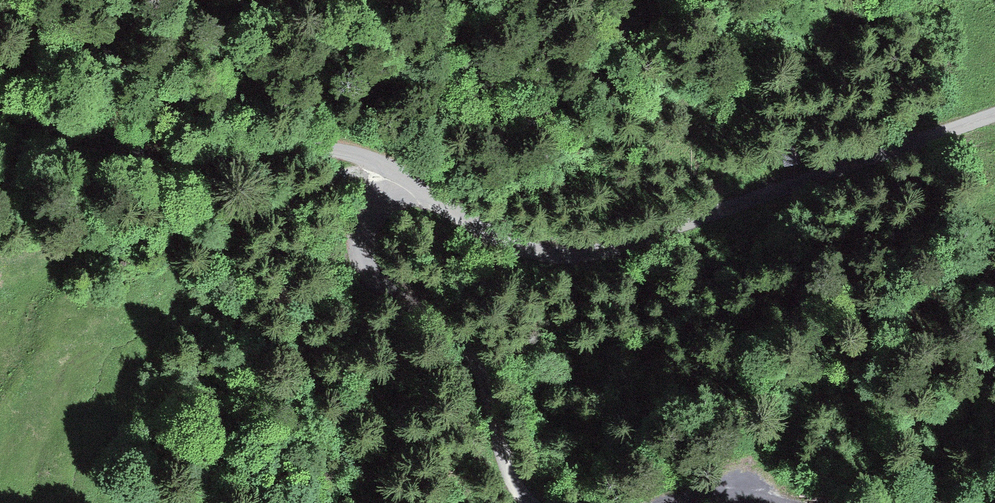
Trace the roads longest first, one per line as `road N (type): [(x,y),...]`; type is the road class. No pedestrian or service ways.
road 1 (unclassified): [(994,114),(633,242),(569,255),(540,254),(478,231),(360,152),(337,147),(175,162),(71,124),(0,111)]
road 2 (track): [(531,502),(510,478),(466,340),(364,266),(357,232),(366,197),(391,169)]
road 3 (track): [(788,502),(712,490),(661,502)]

